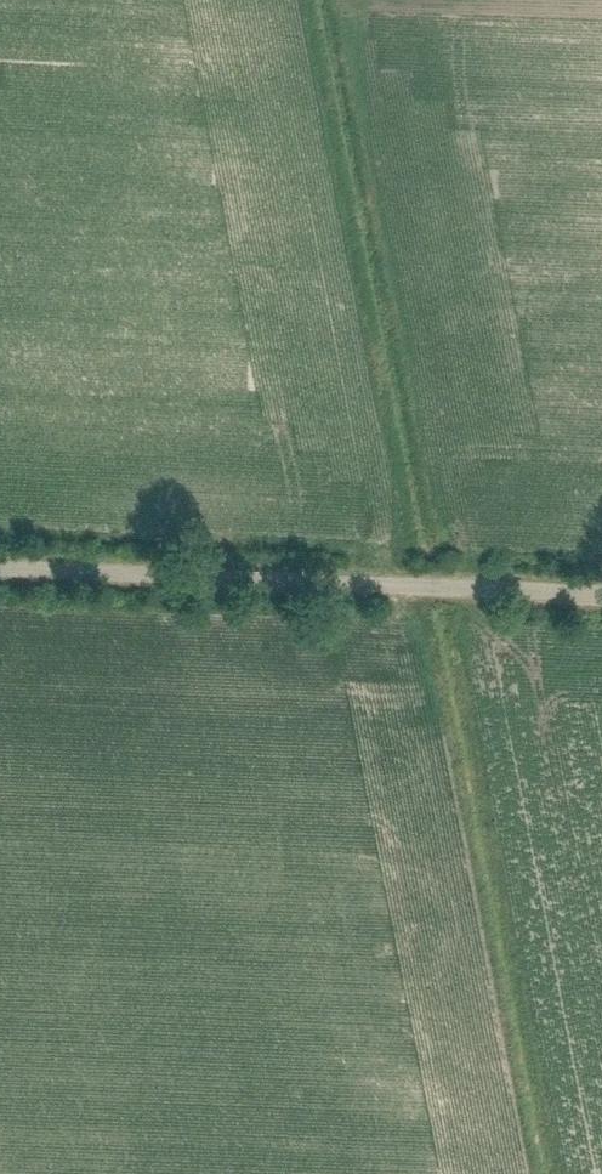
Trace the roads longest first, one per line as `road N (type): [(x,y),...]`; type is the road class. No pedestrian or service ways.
road 1 (unclassified): [(0,565),(601,590)]

